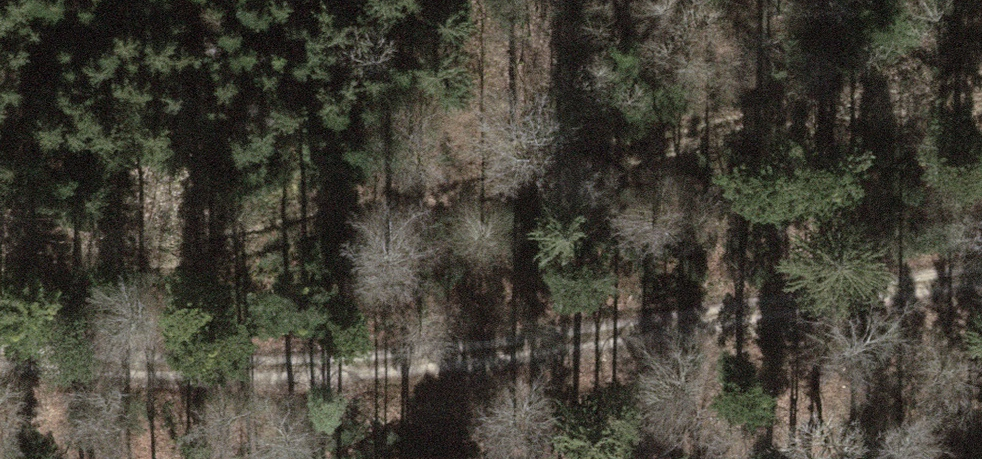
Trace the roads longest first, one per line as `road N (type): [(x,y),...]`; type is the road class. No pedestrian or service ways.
road 1 (track): [(0,271),(154,264),(981,73)]
road 2 (track): [(0,350),(360,369),(741,285),(981,271)]

